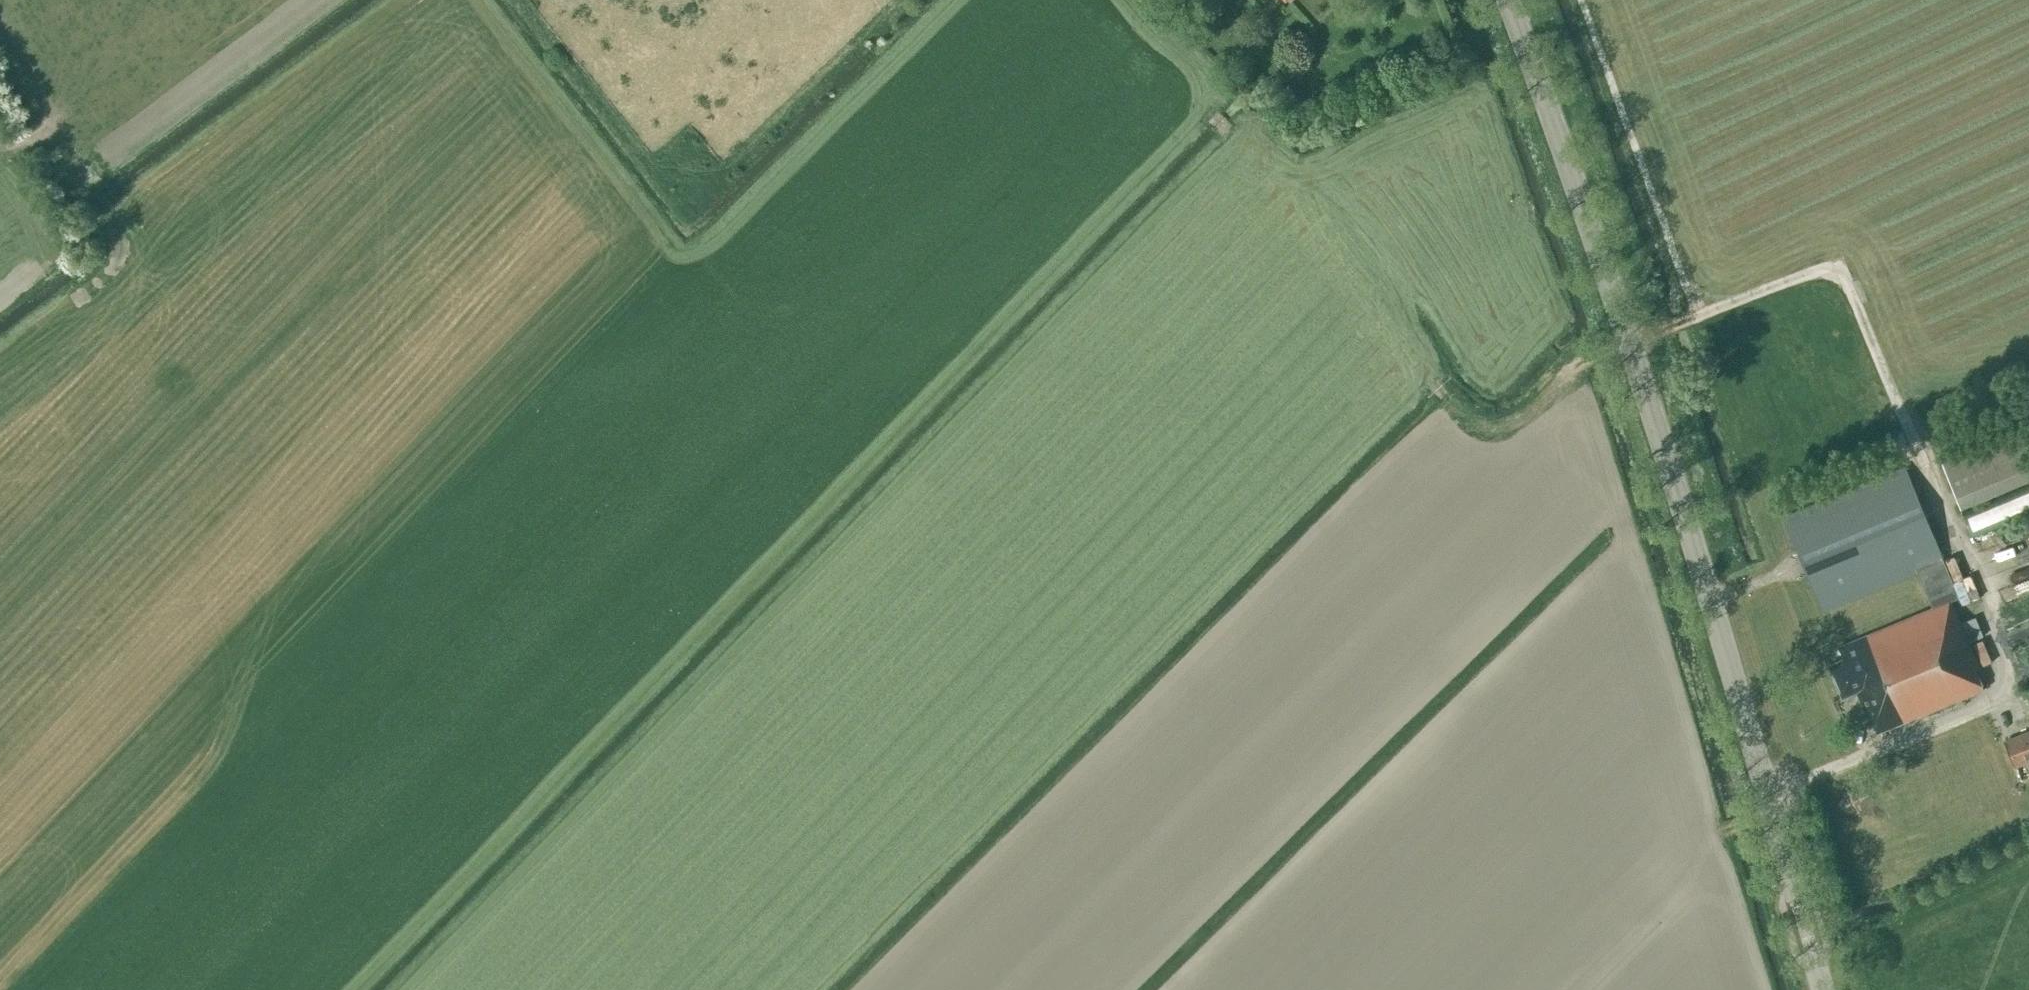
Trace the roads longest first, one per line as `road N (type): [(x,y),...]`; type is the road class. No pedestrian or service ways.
road 1 (tertiary): [(1823,989),(1628,343),(1504,0)]
road 2 (track): [(1706,311),(1588,0)]
road 3 (track): [(1420,380),(1472,427),(1499,430),(1628,343)]

